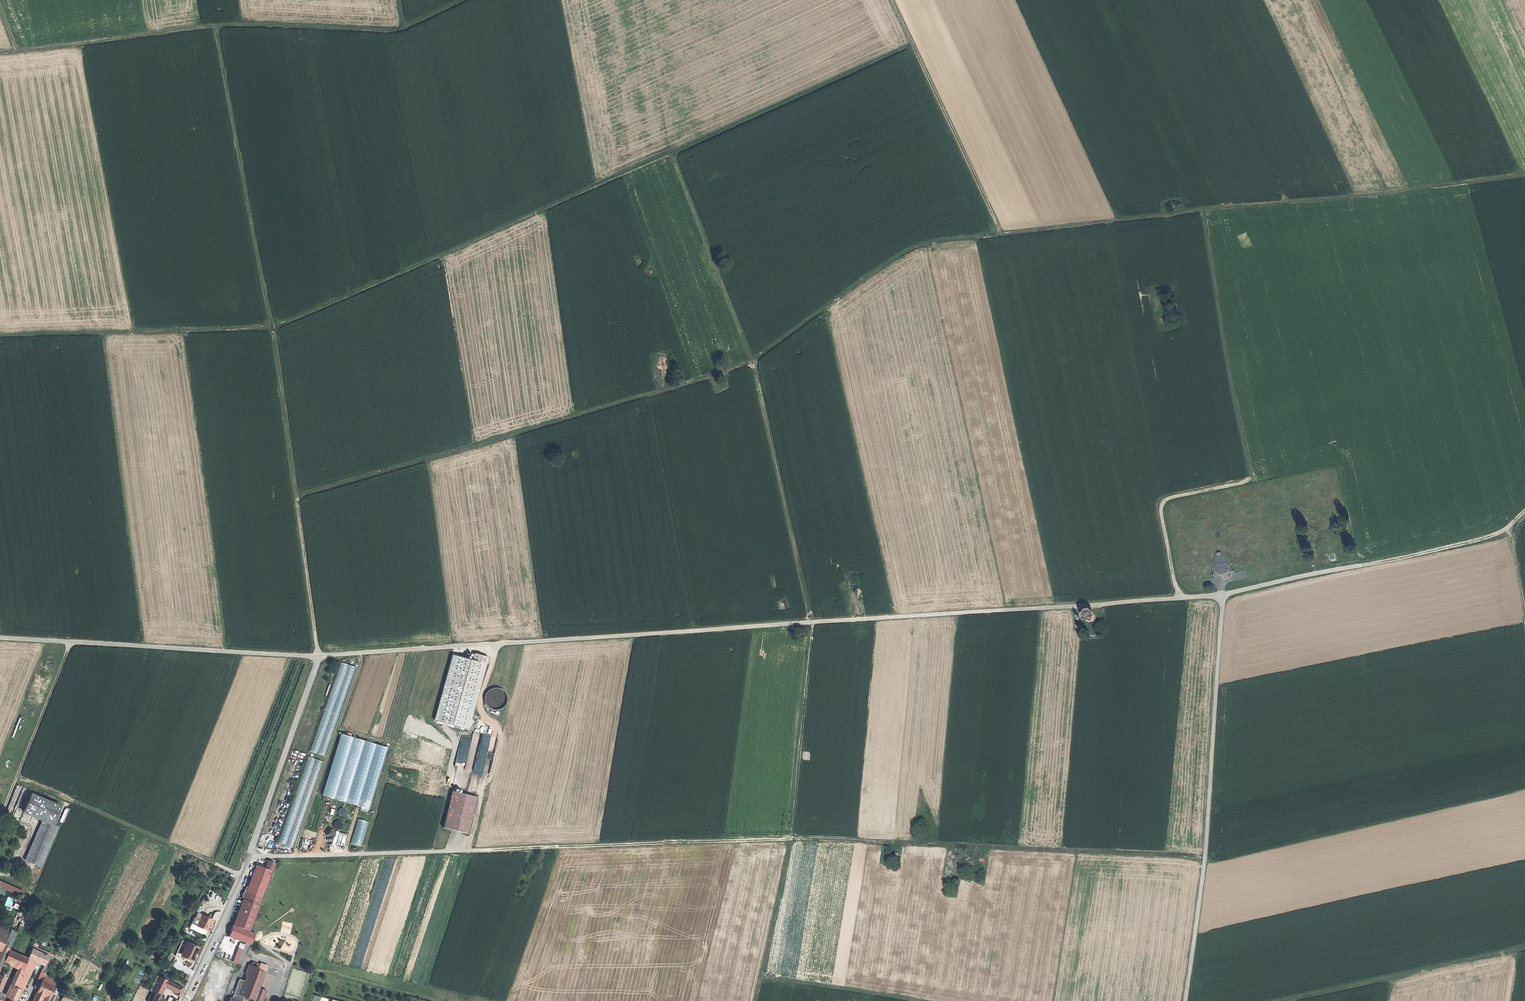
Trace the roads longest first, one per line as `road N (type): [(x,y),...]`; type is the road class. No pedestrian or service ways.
road 1 (track): [(791,840),(813,622),(753,361),(673,153),(273,328),(0,335)]
road 2 (track): [(217,26),(279,364),(321,658),(0,638)]
road 3 (unclassified): [(1224,597),(321,658)]
road 4 (track): [(891,0),(1000,234),(1524,175)]
road 5 (track): [(1000,234),(901,253),(753,361),(296,496)]
road 6 (track): [(248,856),(791,840)]
road 7 (track): [(459,0),(407,25),(217,26),(0,52)]
road 8 (track): [(1179,599),(1161,510),(1170,498),(1252,480),(1202,210)]
road 9 (track): [(1204,858),(791,840)]
road 10 (unclassified): [(1186,1000),(1224,597)]
road 11 (residential): [(185,1000),(240,879),(321,658)]
road 12 (track): [(912,43),(673,153)]
road 13 (track): [(242,874),(16,778)]
road 14 (track): [(1524,950),(1290,1000)]
road 15 (track): [(71,642),(0,820)]
road 16 (track): [(1361,566),(1488,538),(1524,514)]
road 17 (track): [(791,840),(756,1000)]
road 18 (track): [(762,978),(909,1000)]
road 19 (unclassified): [(1361,566),(1224,597)]

